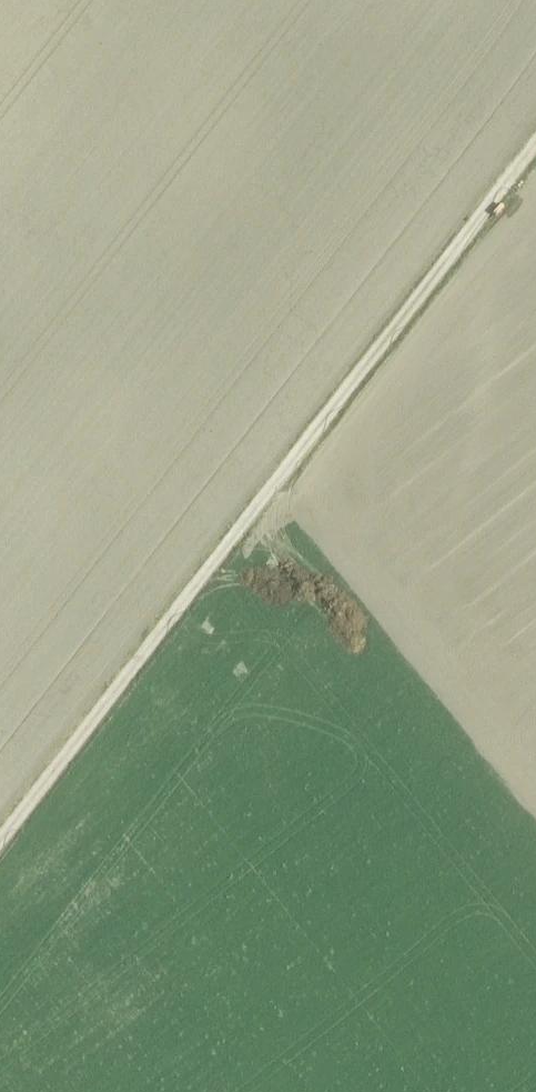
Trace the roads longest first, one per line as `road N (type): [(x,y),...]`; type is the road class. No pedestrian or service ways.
road 1 (track): [(0,836),(535,137)]

